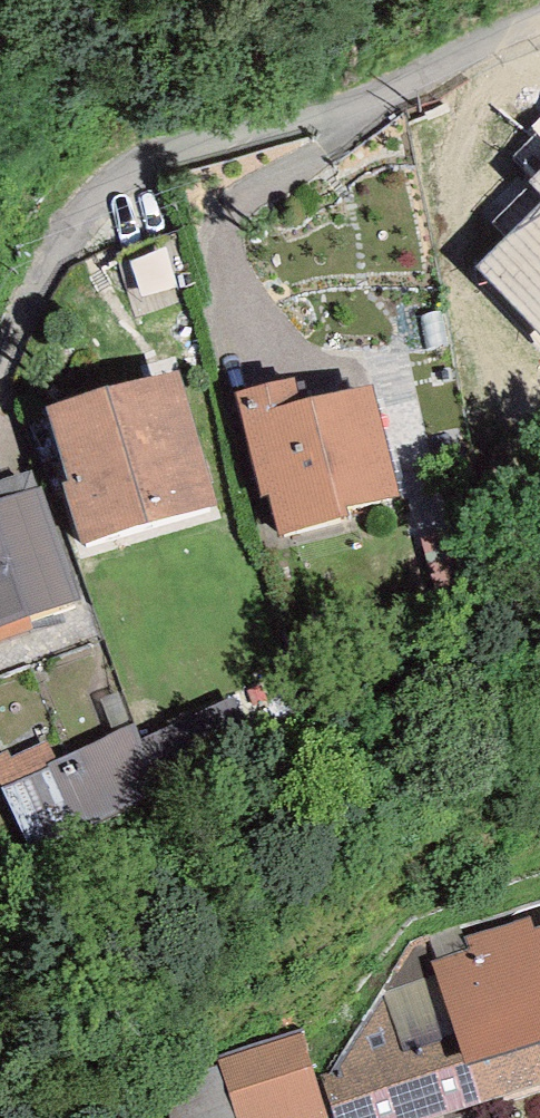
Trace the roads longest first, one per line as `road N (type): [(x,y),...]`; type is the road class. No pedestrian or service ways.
road 1 (residential): [(539,39),(120,163),(44,257),(0,372)]

